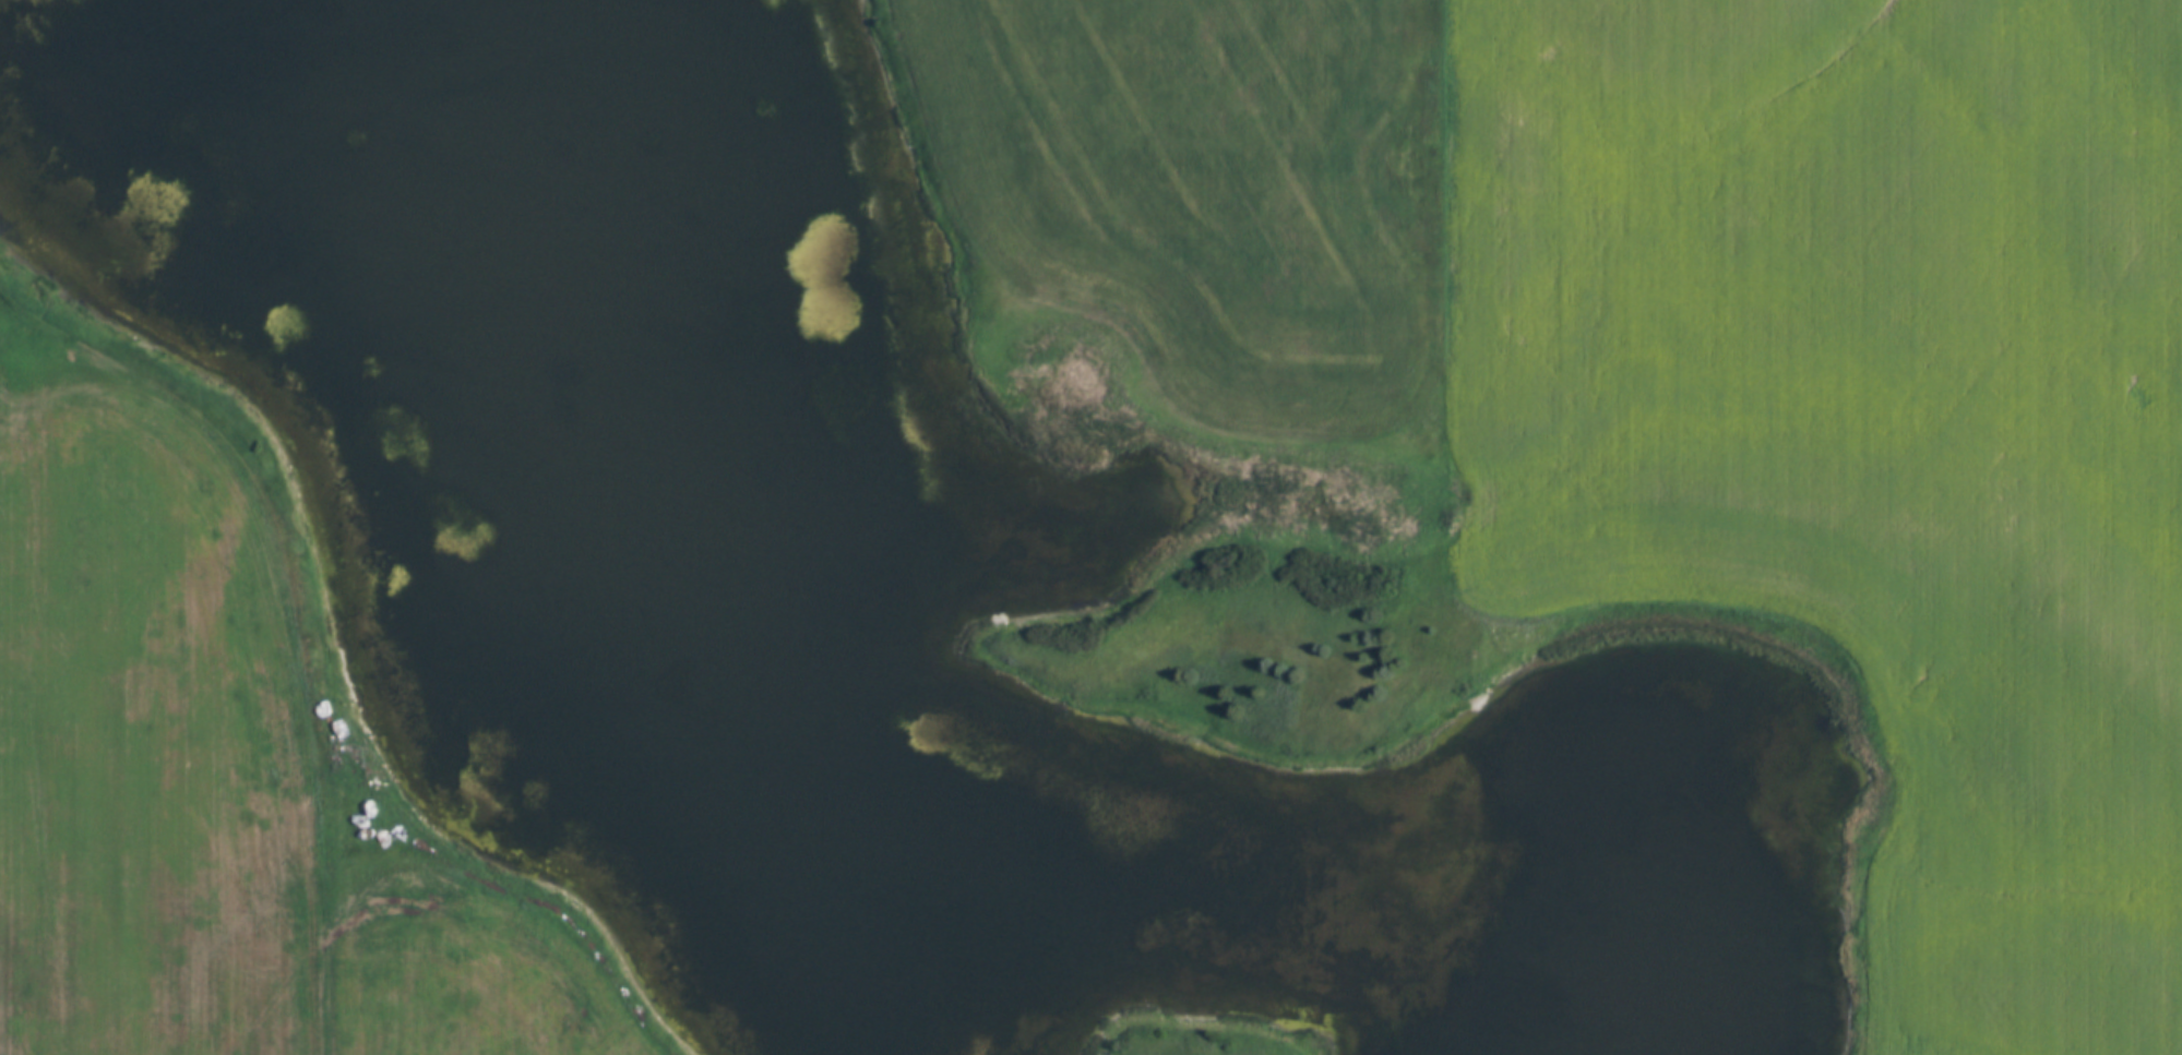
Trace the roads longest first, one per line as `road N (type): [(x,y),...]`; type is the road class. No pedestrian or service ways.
road 1 (track): [(327,1054),(323,838),(271,539),(214,444),(166,403),(99,359),(55,346),(0,315)]

